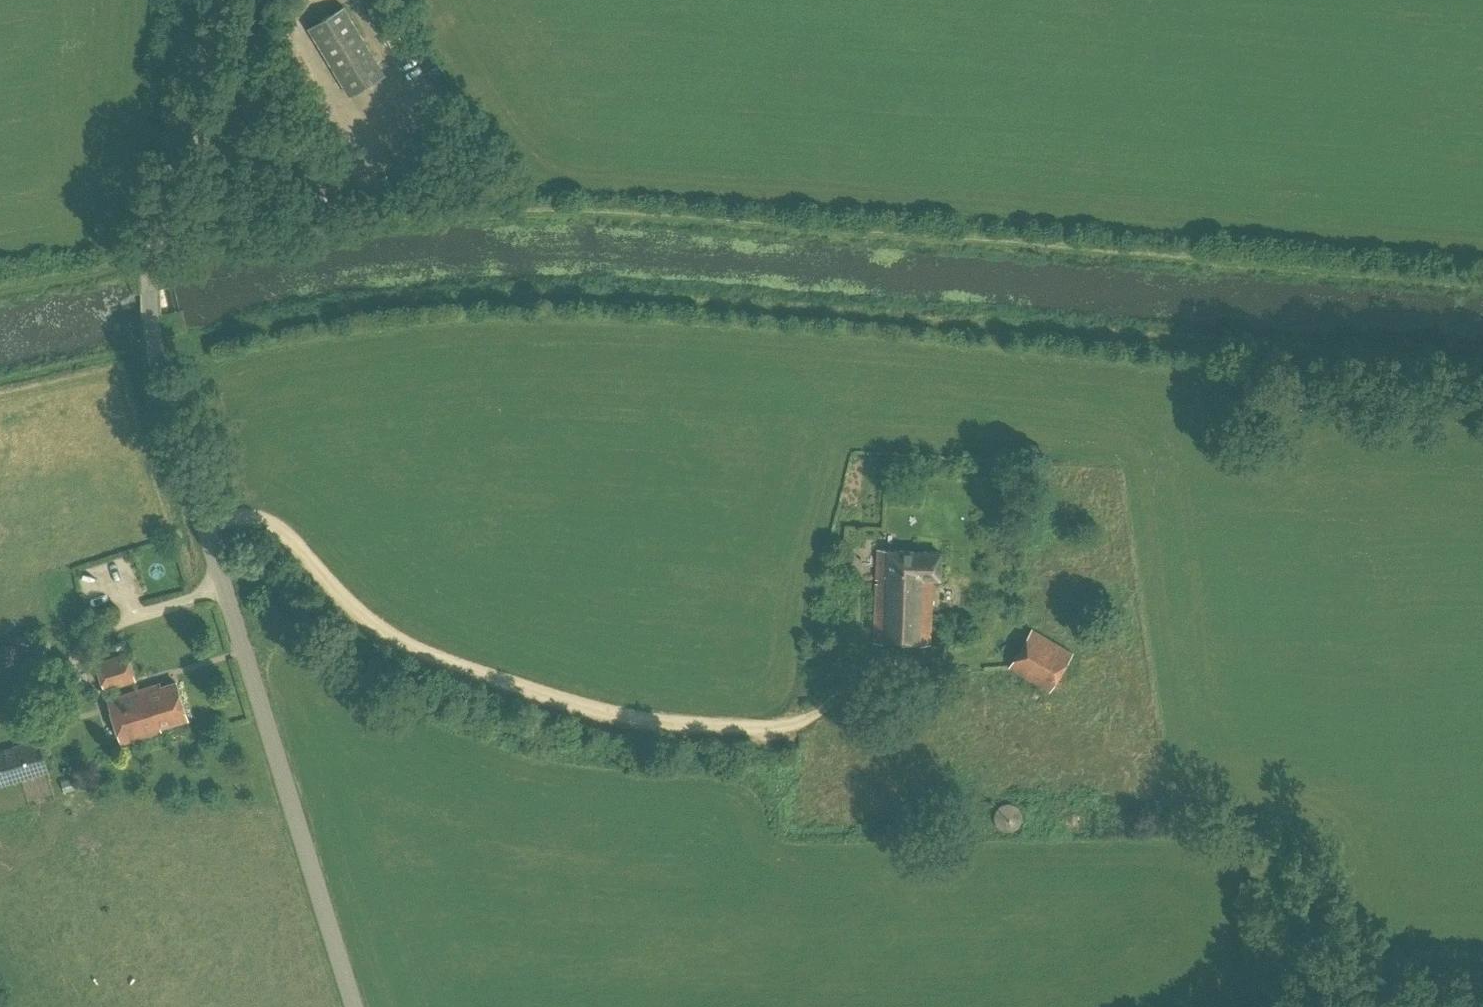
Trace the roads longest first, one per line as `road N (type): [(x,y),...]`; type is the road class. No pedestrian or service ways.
road 1 (unclassified): [(989,656),(874,661),(821,713),(790,725),(722,728),(624,717),(406,645),(260,521),(203,521)]
road 2 (unclassified): [(203,521),(153,349),(151,292),(220,0)]
road 3 (unclassified): [(355,1006),(203,521)]
road 4 (track): [(0,292),(155,255)]

